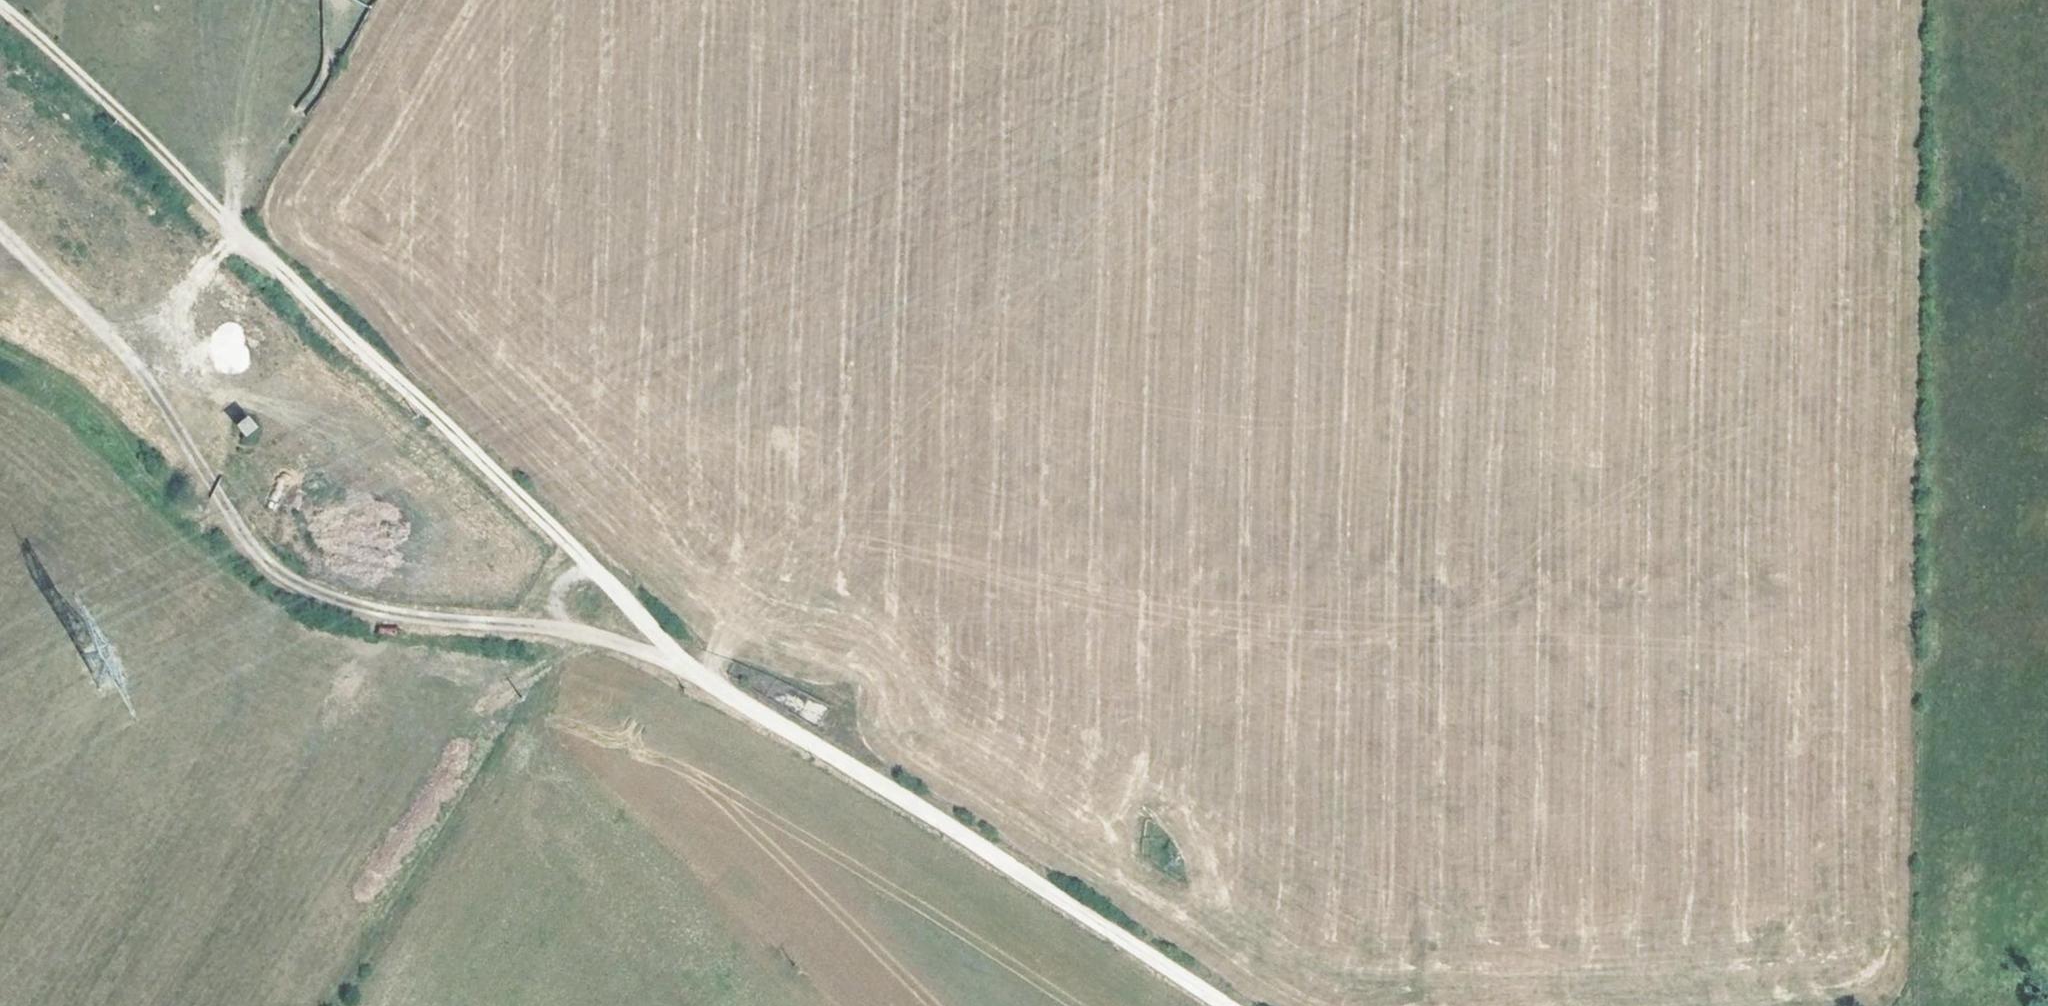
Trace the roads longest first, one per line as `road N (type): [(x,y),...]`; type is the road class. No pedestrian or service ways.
road 1 (track): [(675,661),(552,526),(0,6)]
road 2 (unclassified): [(1225,1005),(675,661)]

